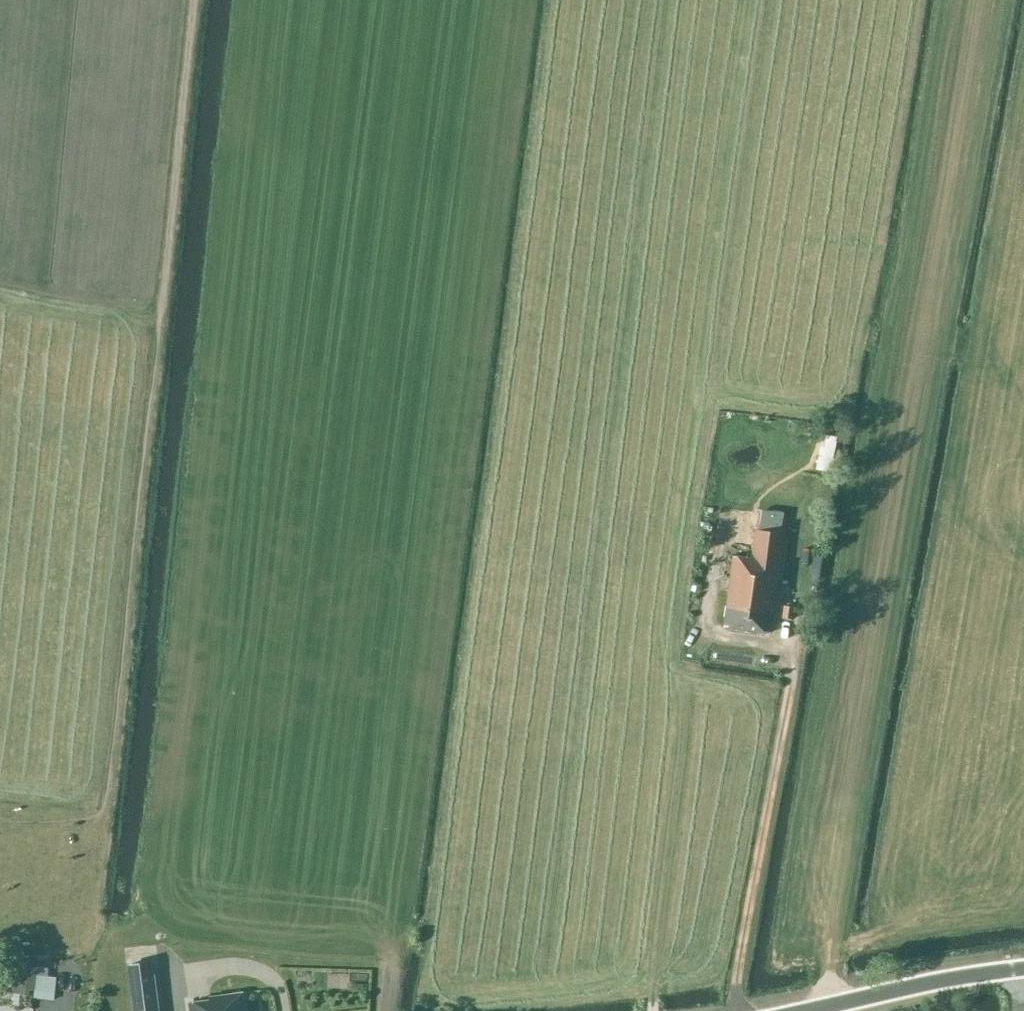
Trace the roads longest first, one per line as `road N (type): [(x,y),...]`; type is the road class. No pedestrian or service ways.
road 1 (unclassified): [(821,1010),(1023,973)]

